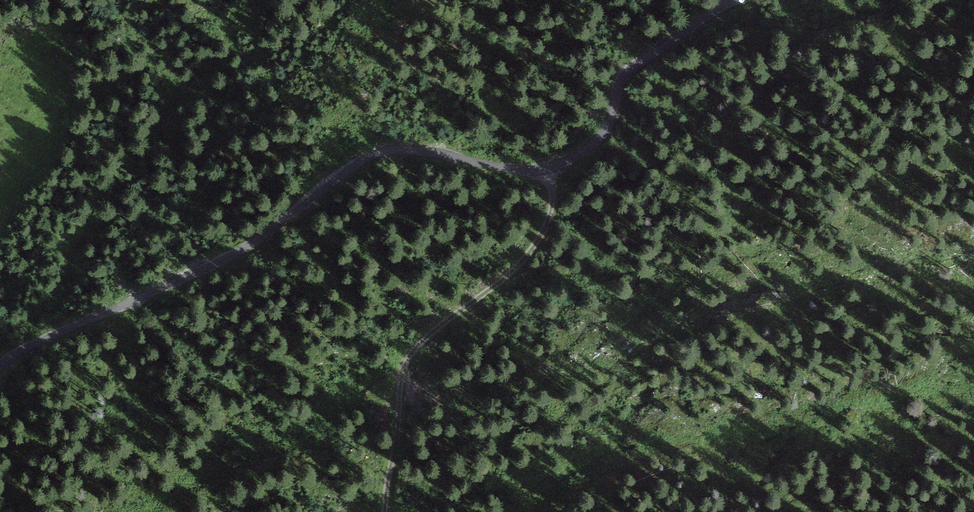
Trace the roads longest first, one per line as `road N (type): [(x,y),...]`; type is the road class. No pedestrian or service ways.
road 1 (tertiary): [(730,0),(630,69),(604,136),(559,166),(531,171),(435,152),(378,154),(261,238),(0,367)]
road 2 (track): [(383,511),(415,352),(430,330),(522,263),(552,216),(551,168)]

